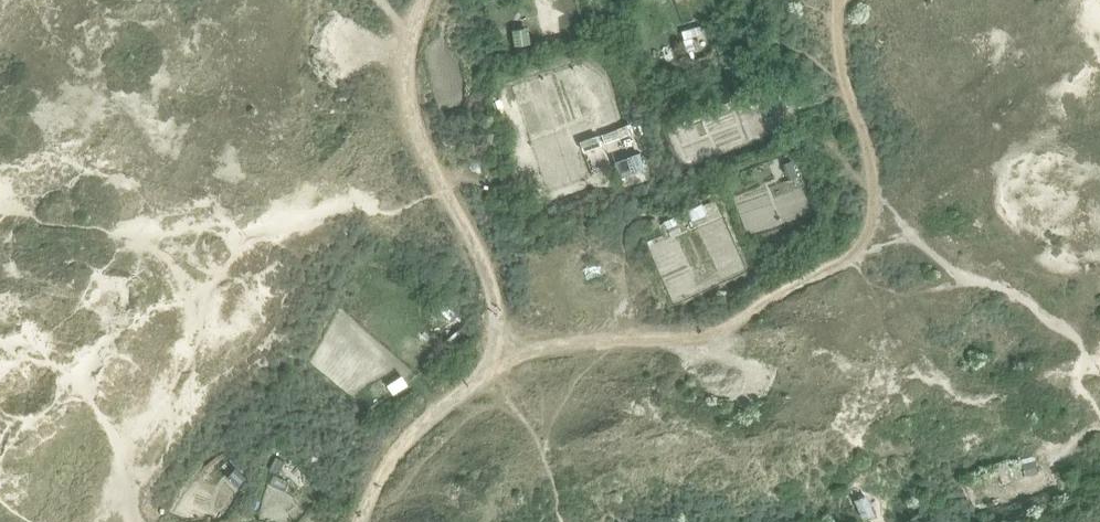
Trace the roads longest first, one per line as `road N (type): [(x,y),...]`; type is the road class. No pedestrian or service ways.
road 1 (track): [(425,0),(407,53),(416,127),(484,273),(489,359),(404,441),(360,521)]

